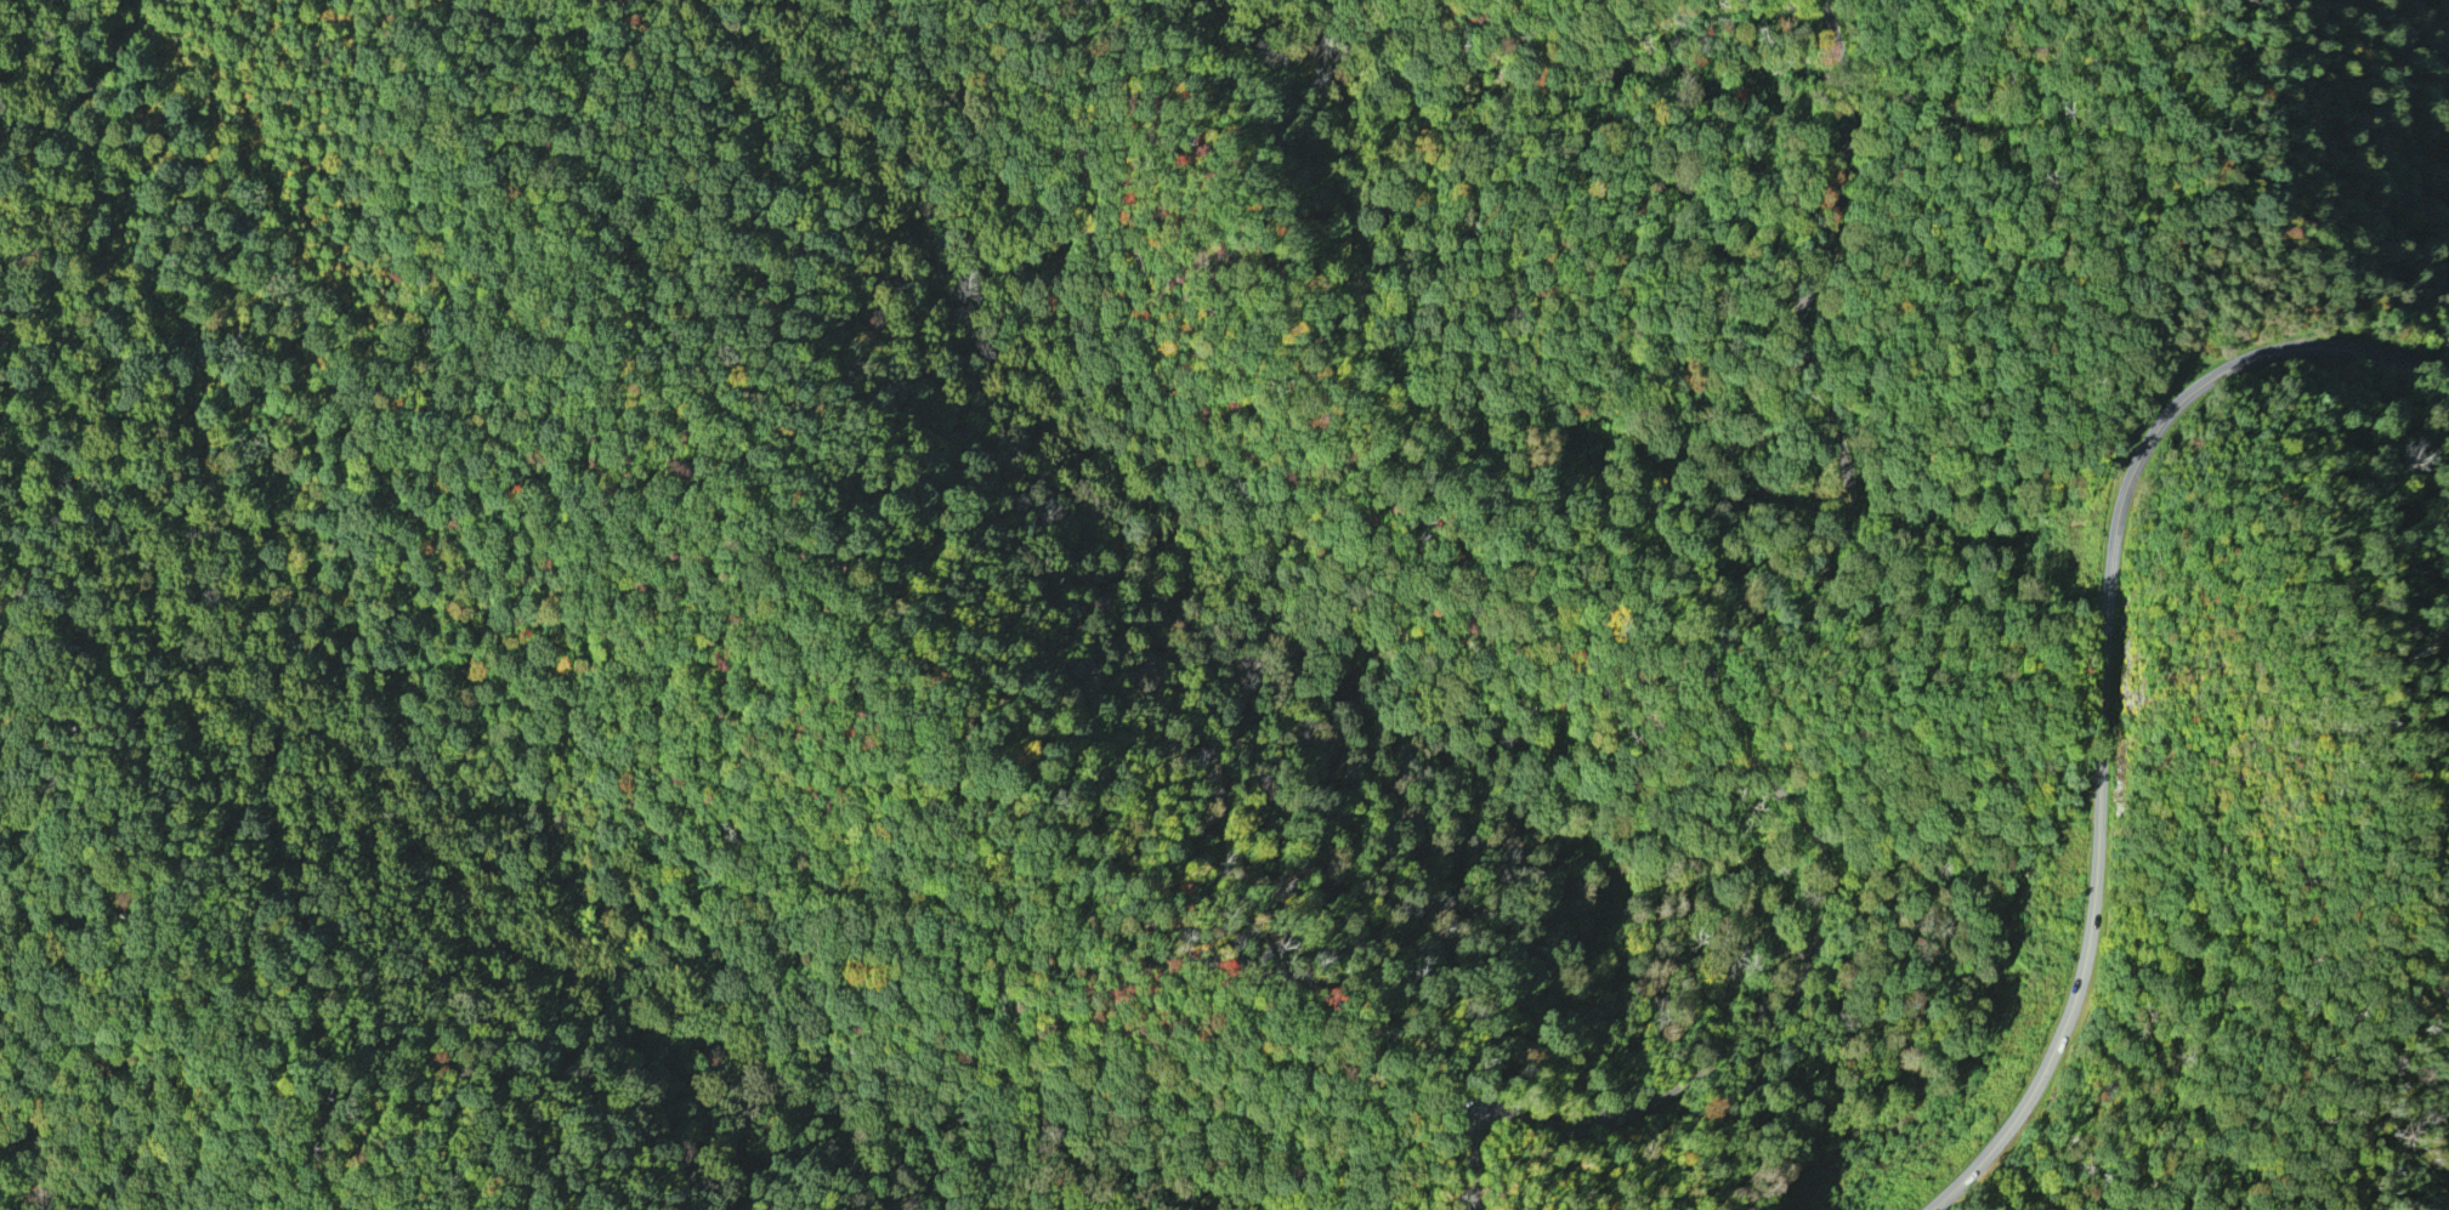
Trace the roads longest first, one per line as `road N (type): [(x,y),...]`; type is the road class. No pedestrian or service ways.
road 1 (secondary): [(1477,1209),(1472,1143),(1484,1112),(1512,1102),(1563,1126),(1593,1124),(1668,1090),(1762,1028),(1801,988),(1826,919),(1830,884),(1814,831),(1728,726),(1707,666),(1737,631),(1826,570),(1854,499),(1803,348),(1812,286),(1836,214),(1853,96),(1825,0)]
road 2 (secondary): [(2448,374),(2375,342),(2302,343),(2218,375),(2144,450),(2118,528),(2086,943),(2063,1029),(2024,1108),(1928,1209)]

